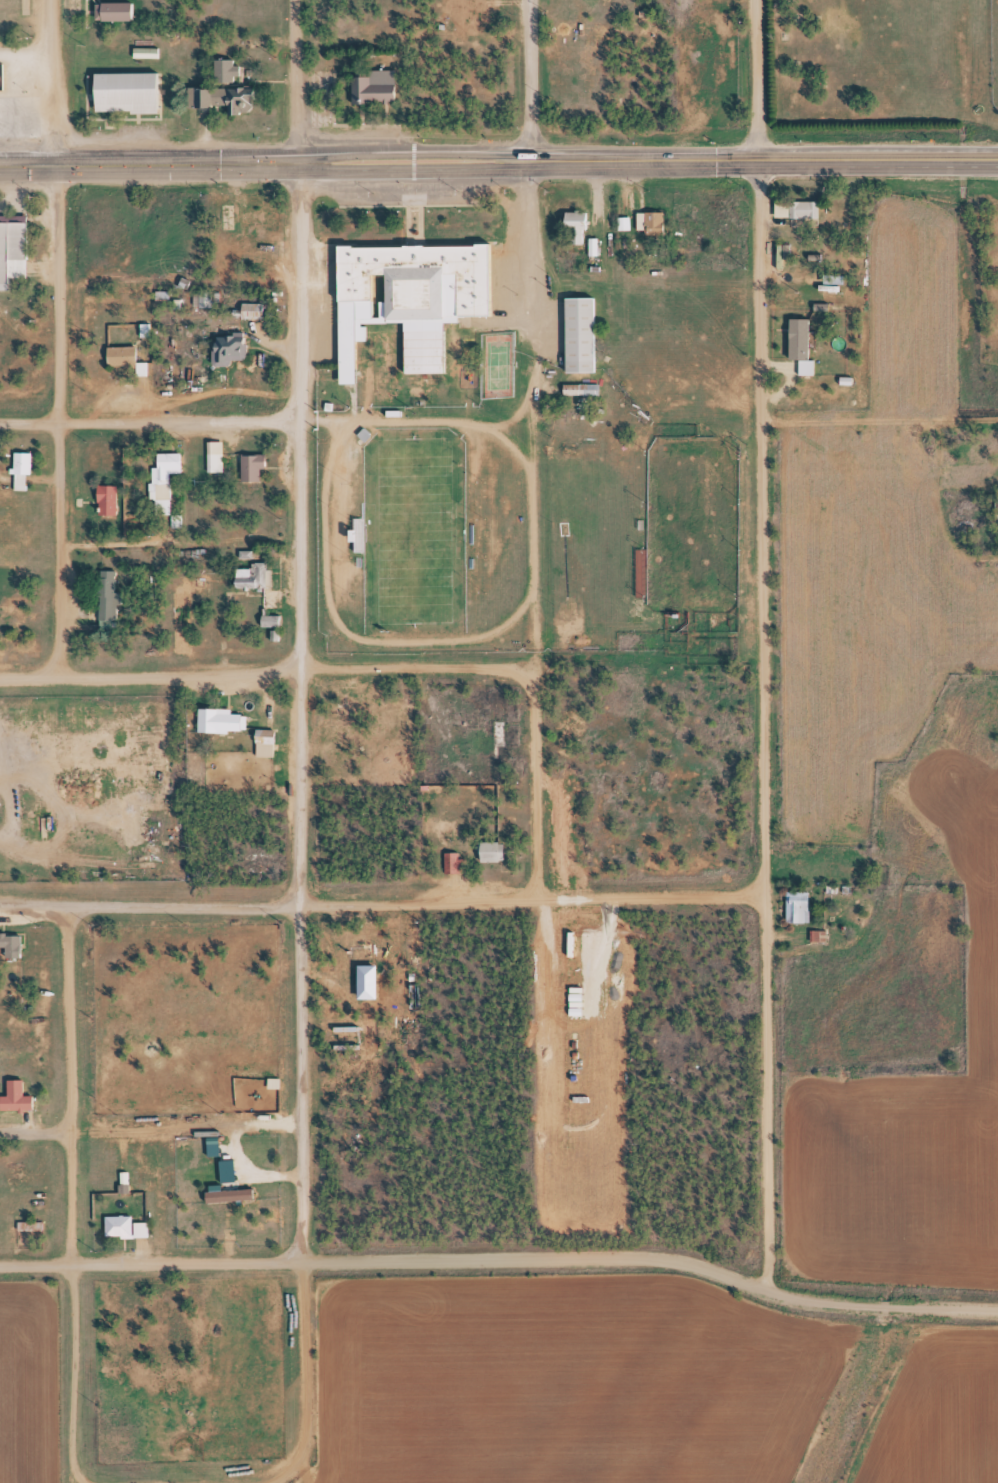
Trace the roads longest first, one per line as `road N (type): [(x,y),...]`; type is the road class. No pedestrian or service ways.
road 1 (residential): [(997,1312),(806,1301),(758,1287),(771,1257),(758,161)]
road 2 (residential): [(299,1262),(296,165)]
road 3 (trunk): [(997,159),(0,167)]
road 4 (residential): [(767,899),(0,907)]
road 5 (residential): [(529,672),(0,677)]
road 6 (residential): [(54,677),(53,167)]
road 7 (residential): [(758,1287),(674,1262),(299,1262)]
road 8 (residential): [(67,1265),(66,906)]
road 9 (residential): [(297,415),(0,423)]
road 10 (residential): [(266,1482),(298,1456),(306,1431),(299,1262)]
road 11 (residential): [(67,1265),(299,1262)]
road 12 (residential): [(533,898),(529,672)]
road 13 (residential): [(67,1265),(70,1468),(82,1482)]
road 14 (residential): [(53,167),(49,0)]
road 15 (residential): [(296,165),(293,0)]
road 16 (residential): [(532,162),(531,0)]
road 17 (residential): [(758,161),(752,0)]

